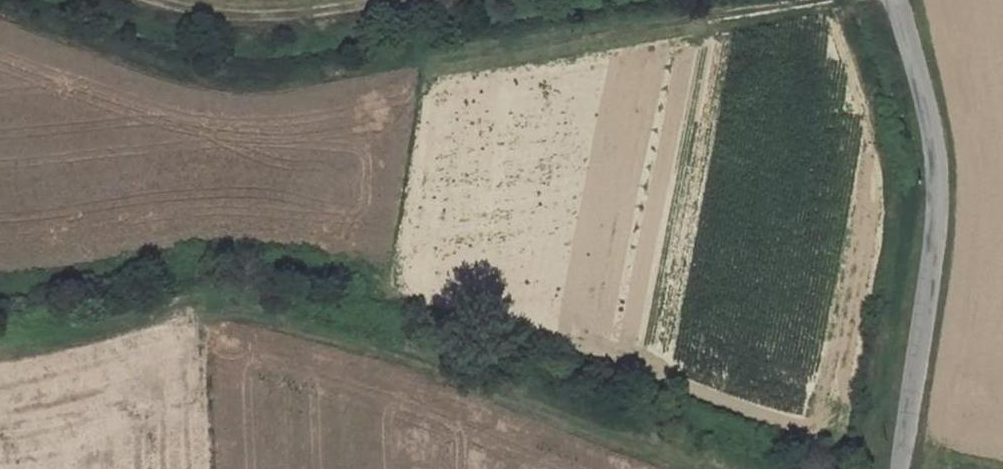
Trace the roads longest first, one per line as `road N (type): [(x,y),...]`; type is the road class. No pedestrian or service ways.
road 1 (track): [(716,468),(440,361),(280,320),(209,309),(0,346)]
road 2 (unclassified): [(903,468),(936,226),(937,158),(898,0)]
road 3 (track): [(813,0),(423,59)]
road 4 (track): [(379,0),(235,16),(157,0)]

